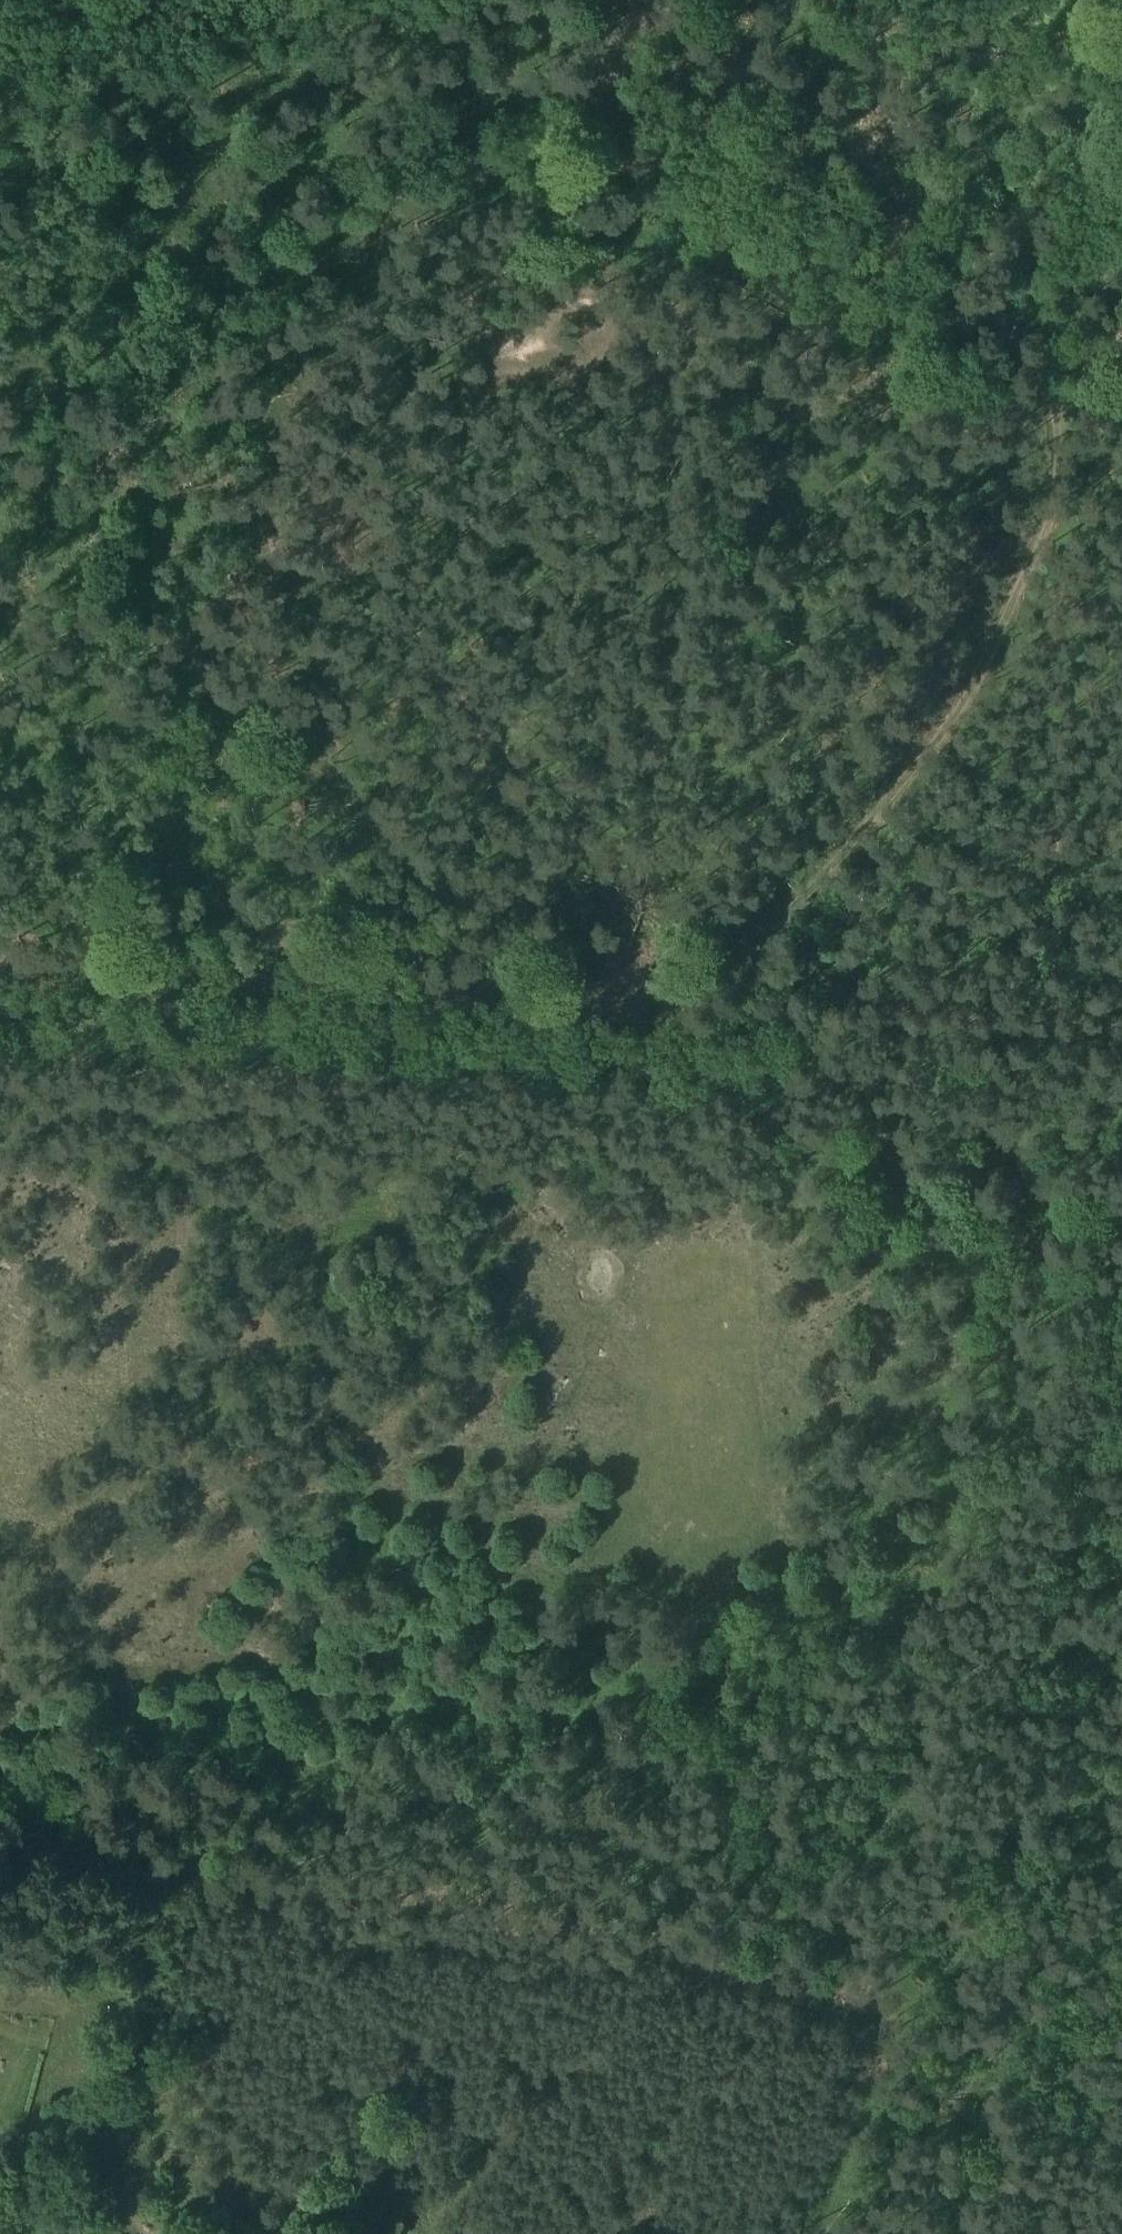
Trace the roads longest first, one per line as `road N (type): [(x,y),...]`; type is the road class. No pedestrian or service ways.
road 1 (track): [(603,1241),(483,1236),(426,1255),(325,1403),(243,1463),(0,1728)]
road 2 (track): [(833,0),(856,24),(912,52),(1121,79)]

